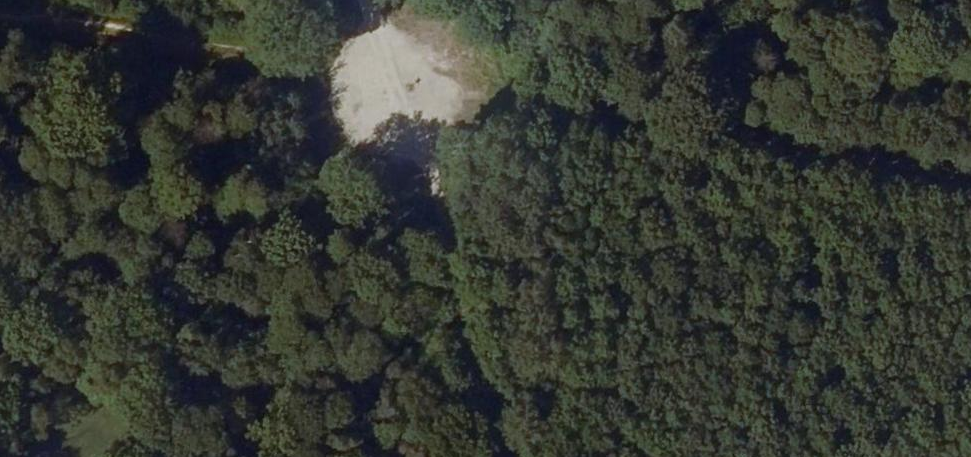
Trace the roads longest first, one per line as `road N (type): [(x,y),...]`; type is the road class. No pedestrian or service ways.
road 1 (track): [(0,28),(970,193)]
road 2 (track): [(373,0),(499,456)]

